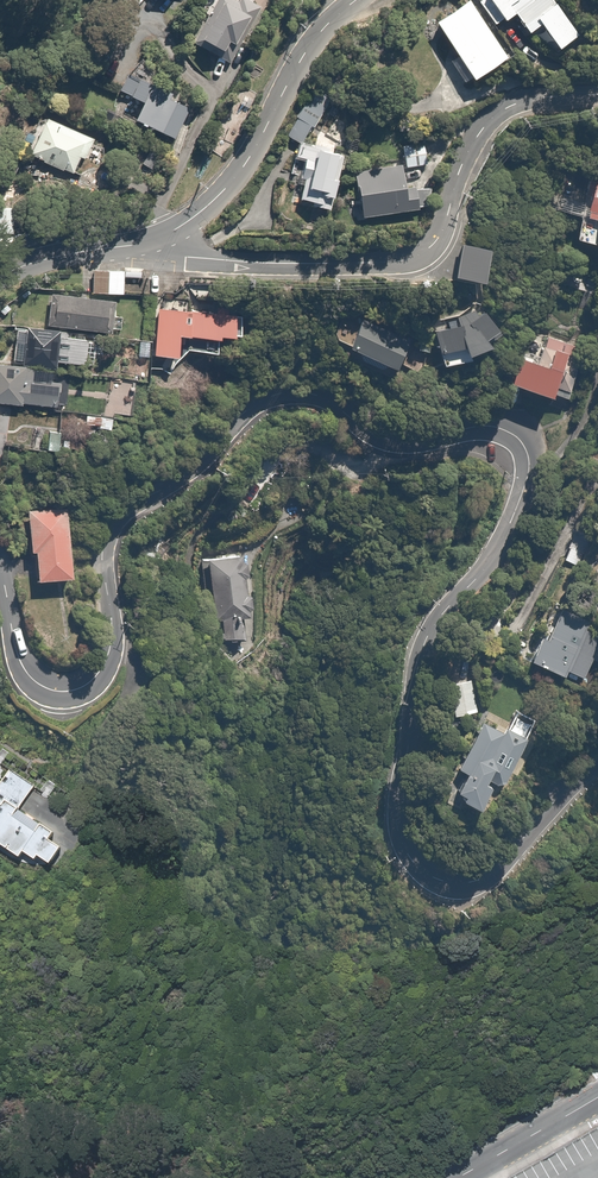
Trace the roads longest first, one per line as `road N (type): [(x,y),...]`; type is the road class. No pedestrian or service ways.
road 1 (residential): [(597,765),(505,861),(478,878),(435,877),(402,849),(395,810),(425,658),(443,621),(512,542),(543,461),(522,430),(483,428),(421,445),(394,442),(317,390),(275,396),(216,458),(159,491),(122,524),(112,544),(114,652),(103,671),(70,691),(38,685),(20,660),(0,558)]
road 2 (residential): [(167,243),(167,258),(184,262),(268,269),(418,260),(444,227),(471,151),(496,121),(543,103),(597,100)]
road 3 (residential): [(167,243),(245,175),(316,36),(358,0)]
road 4 (residential): [(0,284),(72,252),(167,243)]
road 5 (unclassified): [(597,1097),(457,1177)]

